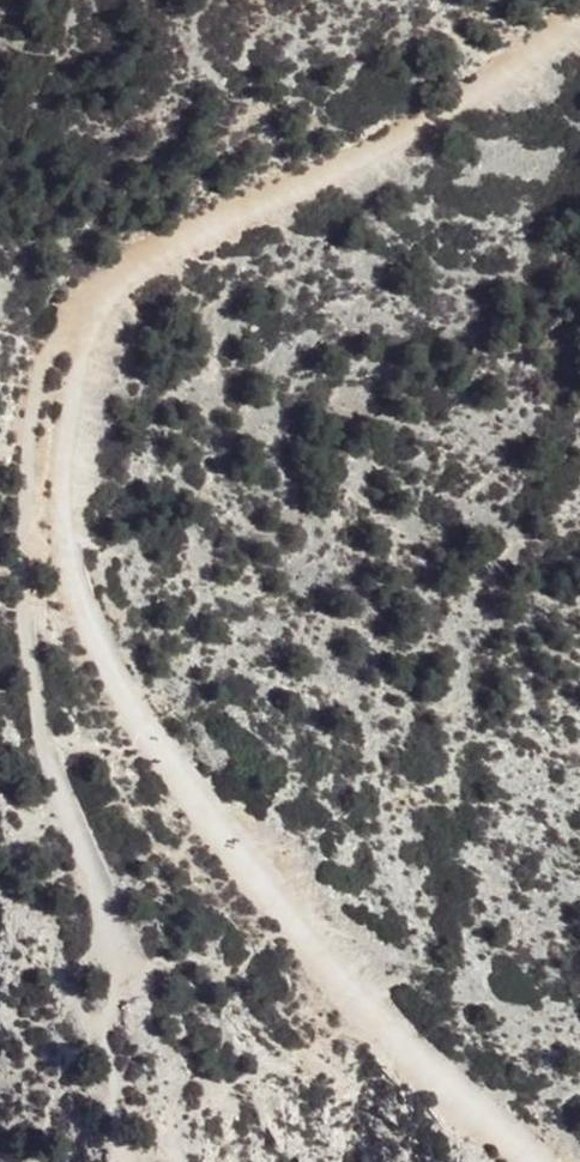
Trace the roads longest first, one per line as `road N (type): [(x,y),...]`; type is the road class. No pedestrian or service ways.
road 1 (track): [(579,16),(466,100),(162,250),(101,294),(84,329),(65,426),(61,516),(90,637),(124,702),(275,907),(415,1060),(529,1161)]
road 2 (track): [(106,1000),(116,960),(91,862),(51,772),(29,664),(18,523),(32,411),(52,343),(71,314),(101,294)]

